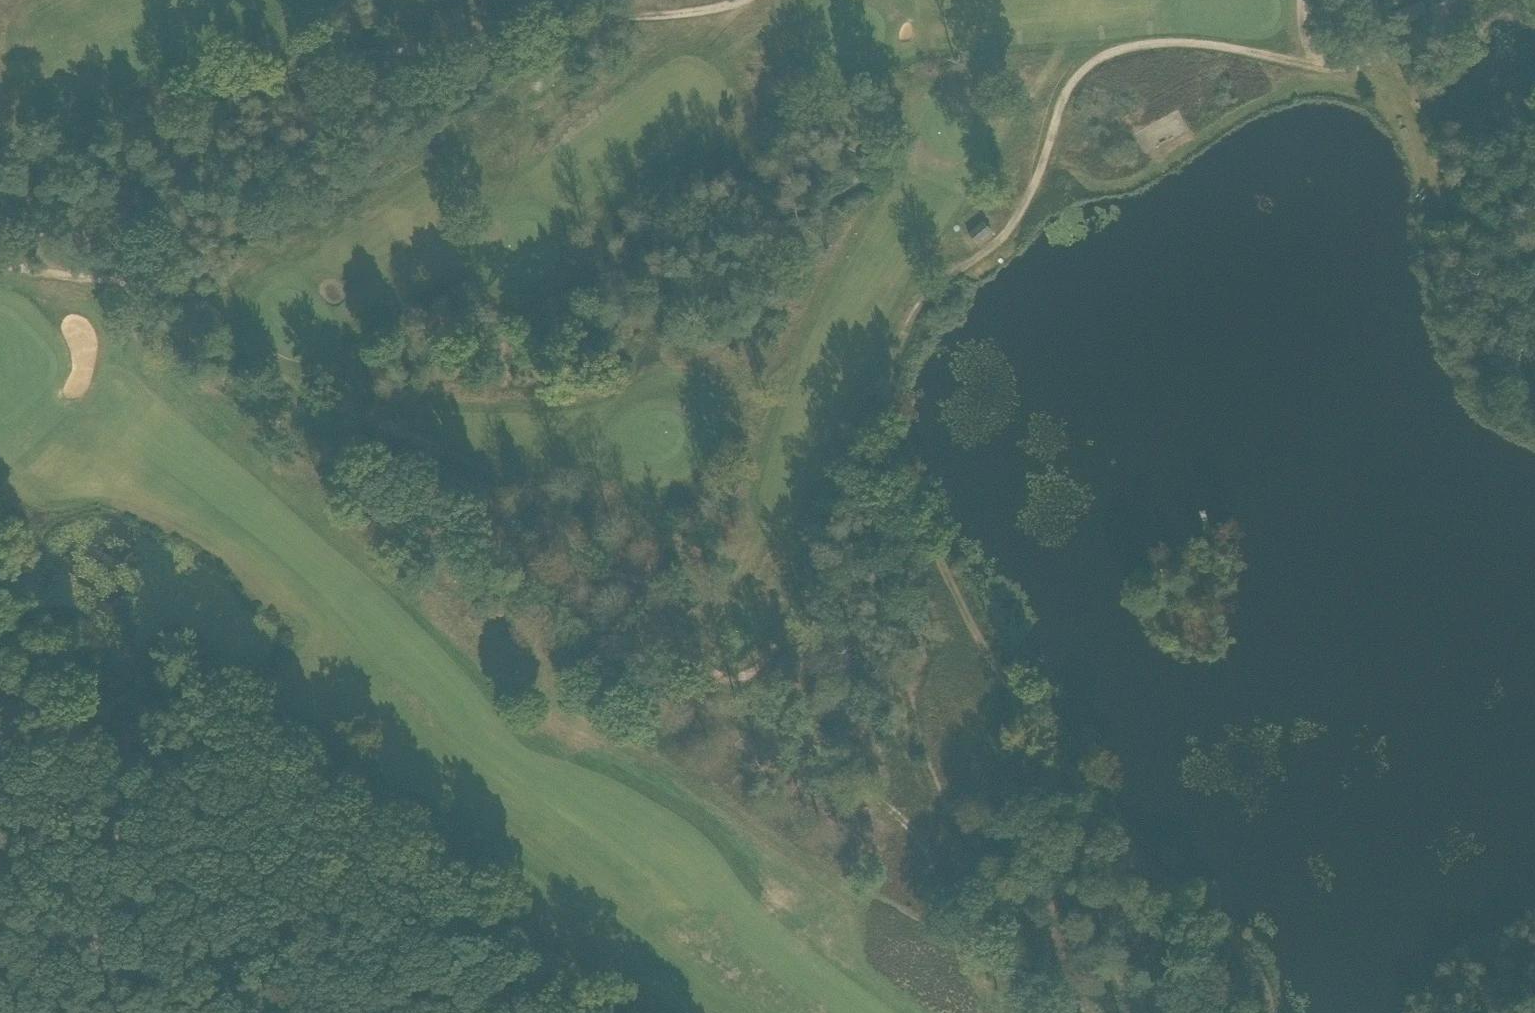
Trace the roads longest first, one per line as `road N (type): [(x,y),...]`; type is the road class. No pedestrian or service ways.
road 1 (track): [(1030,1012),(960,922),(719,801),(604,730),(580,689),(571,544),(516,476),(376,418),(242,344),(185,288),(70,259),(46,229),(260,139),(312,54),(509,27),(618,0)]
road 2 (track): [(1273,1012),(1211,911),(1036,742),(933,554),(892,431),(894,342),(921,266),(1010,192),(1108,56),(1408,62),(1454,0)]
road 3 (track): [(571,544),(618,617),(675,644),(725,521),(760,505),(792,505),(886,651),(950,731),(971,779),(1110,810)]

